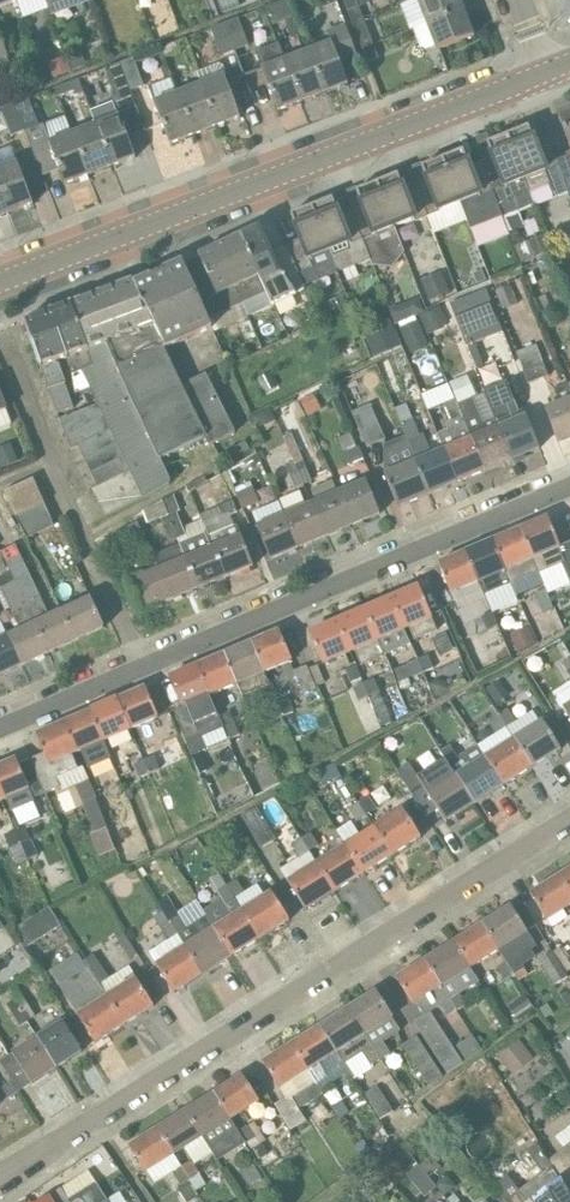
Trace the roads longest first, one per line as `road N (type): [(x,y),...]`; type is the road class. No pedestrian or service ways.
road 1 (residential): [(0,1177),(569,819)]
road 2 (residential): [(0,729),(569,486)]
road 3 (residential): [(0,283),(547,72)]

